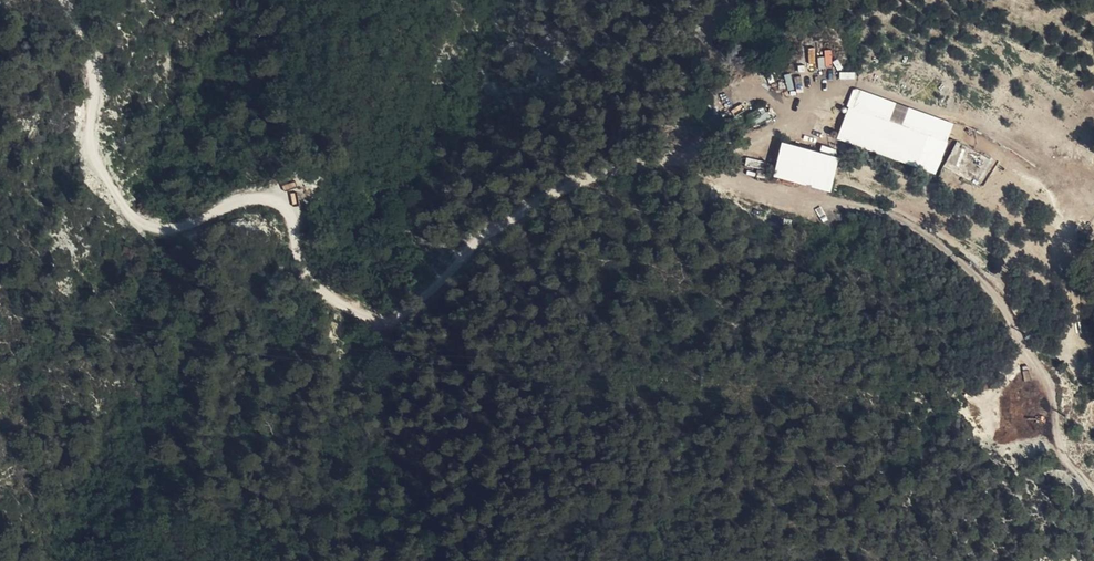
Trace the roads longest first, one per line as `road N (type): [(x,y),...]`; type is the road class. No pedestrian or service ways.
road 1 (unclassified): [(59,0),(92,66),(95,161),(133,218),(179,227),(248,199),(281,203),(317,290),(365,316),(410,313),(502,222),(576,181),(634,165),(703,170),(894,218),(934,241),(1006,311),(1051,389),(1063,455),(1093,501)]

